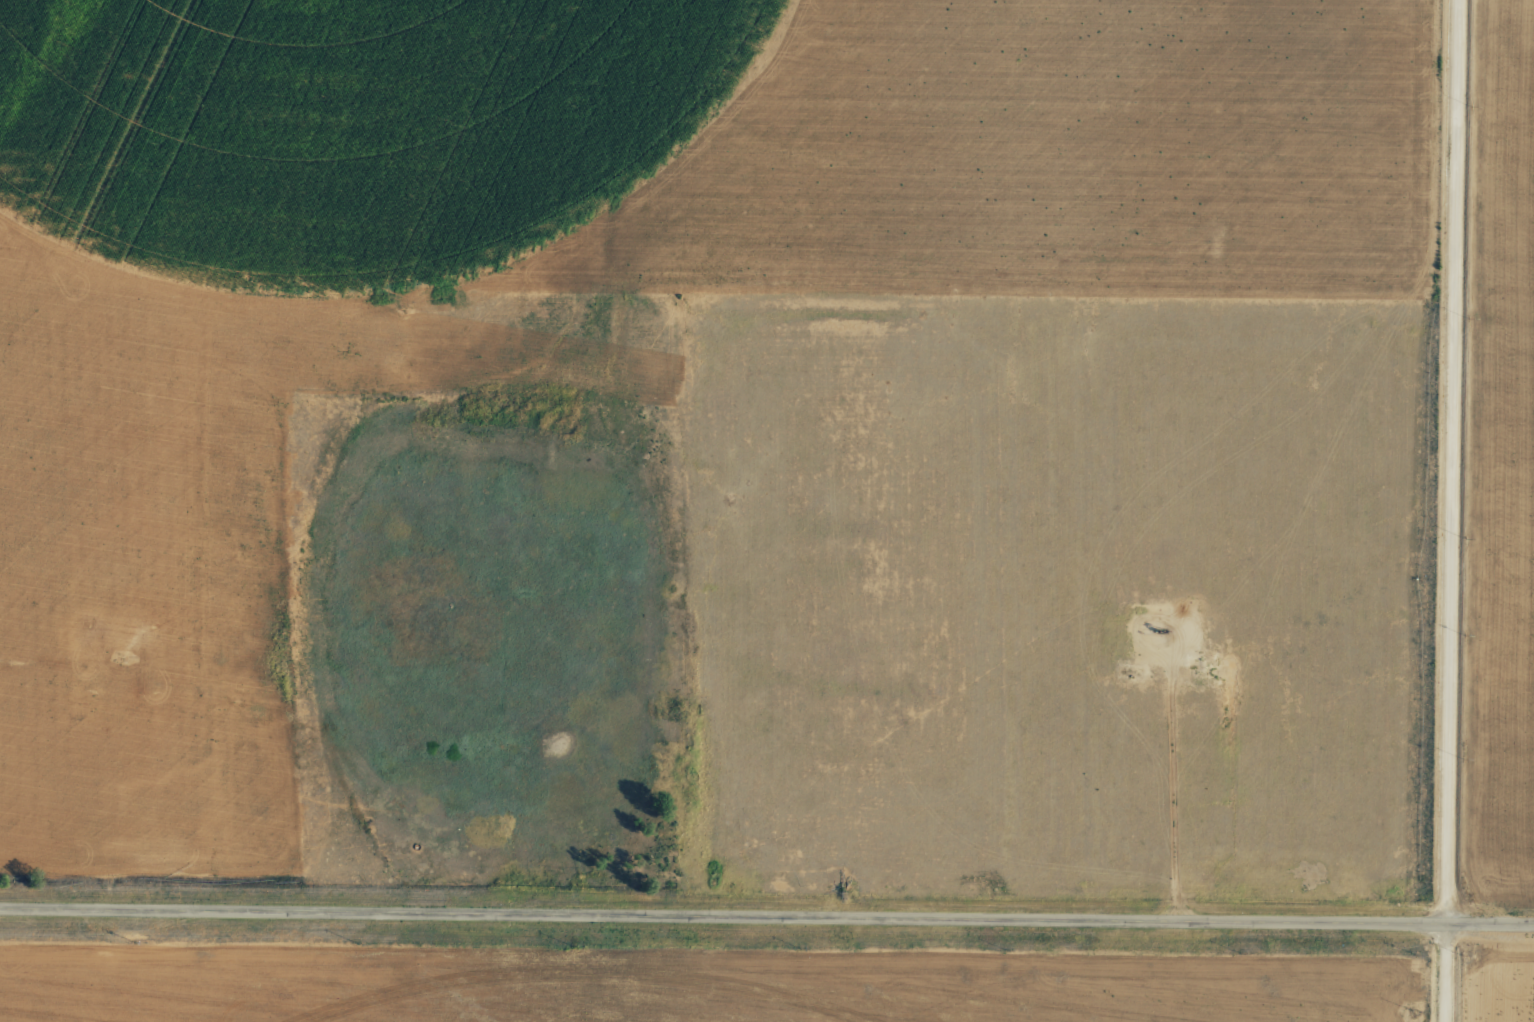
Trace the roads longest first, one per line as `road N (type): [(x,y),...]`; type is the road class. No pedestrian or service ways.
road 1 (tertiary): [(1533,932),(0,910)]
road 2 (residential): [(1446,1021),(1455,0)]

